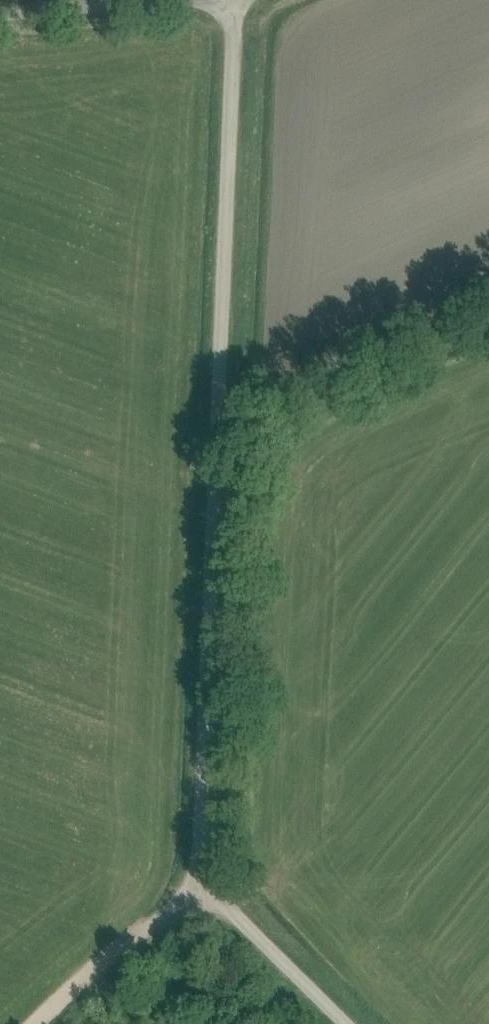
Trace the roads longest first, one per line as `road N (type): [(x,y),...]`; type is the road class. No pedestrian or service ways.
road 1 (unclassified): [(348,1023),(226,903),(204,868),(235,0)]
road 2 (track): [(35,1023),(183,897),(204,868)]
road 3 (unclassified): [(0,13),(149,0)]

